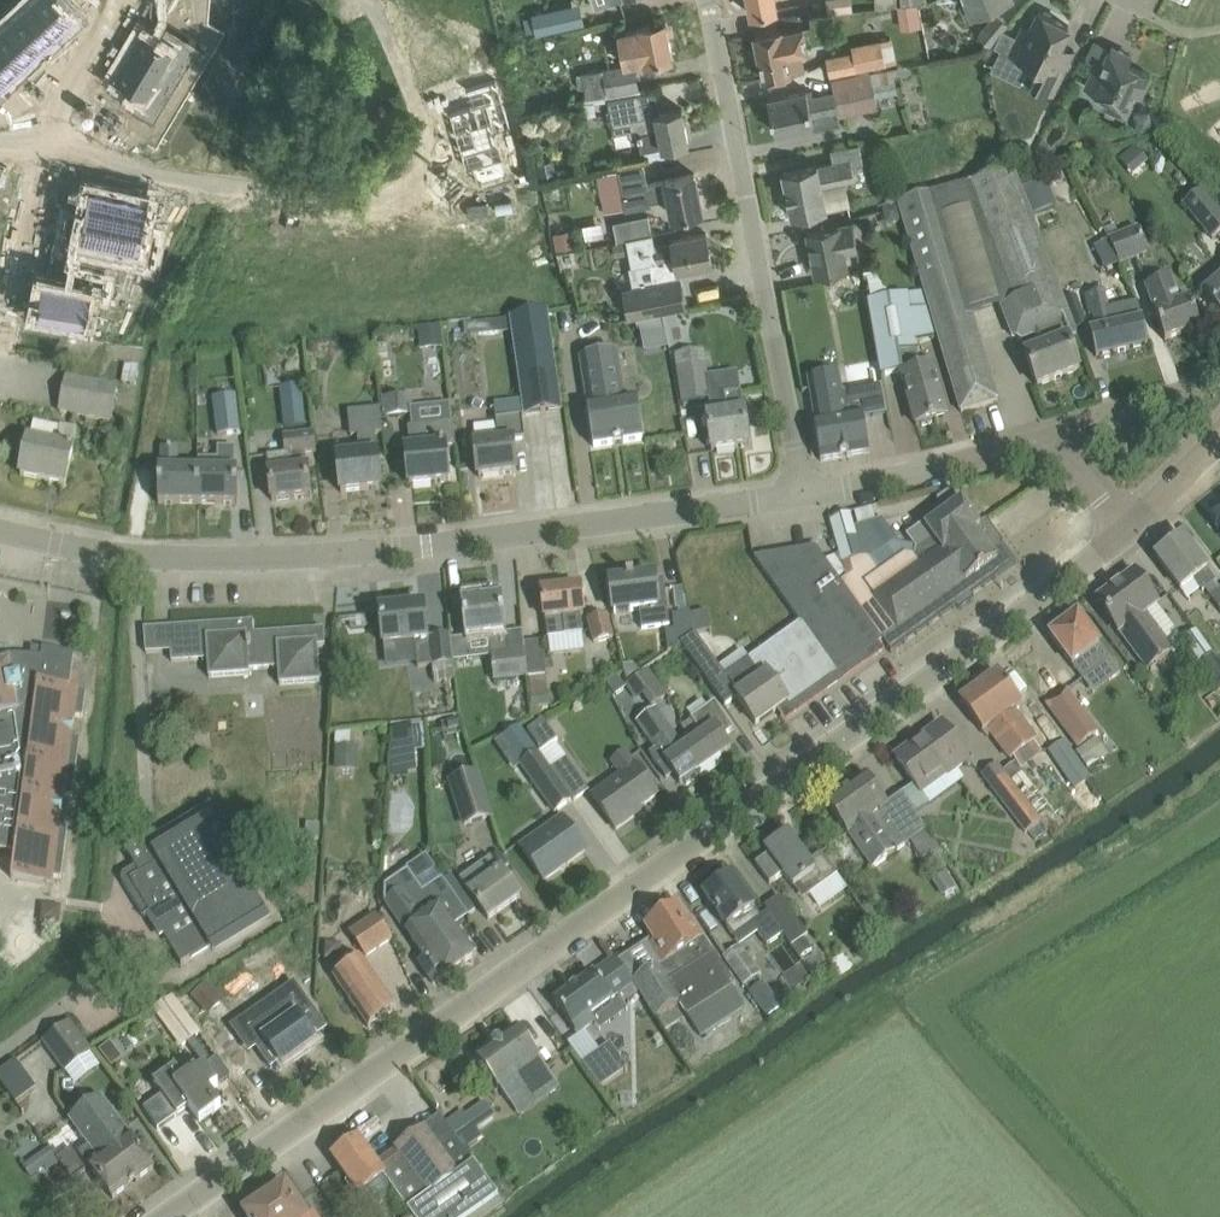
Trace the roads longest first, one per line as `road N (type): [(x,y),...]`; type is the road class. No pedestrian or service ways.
road 1 (tertiary): [(170,1216),(1067,580),(1125,526)]
road 2 (residential): [(801,493),(426,548),(219,561),(0,529)]
road 3 (residential): [(405,20),(439,137),(424,174),(367,206),(307,207),(161,188),(36,150)]
road 4 (residential): [(801,493),(708,0)]
road 5 (residential): [(1038,441),(801,493)]
road 6 (residential): [(1038,441),(1054,429),(1201,391)]
road 7 (residential): [(3,317),(36,150)]
road 8 (residential): [(36,150),(112,0)]
road 9 (tertiary): [(1125,526),(1219,443)]
road 10 (residential): [(1125,526),(1072,465),(1038,441)]

